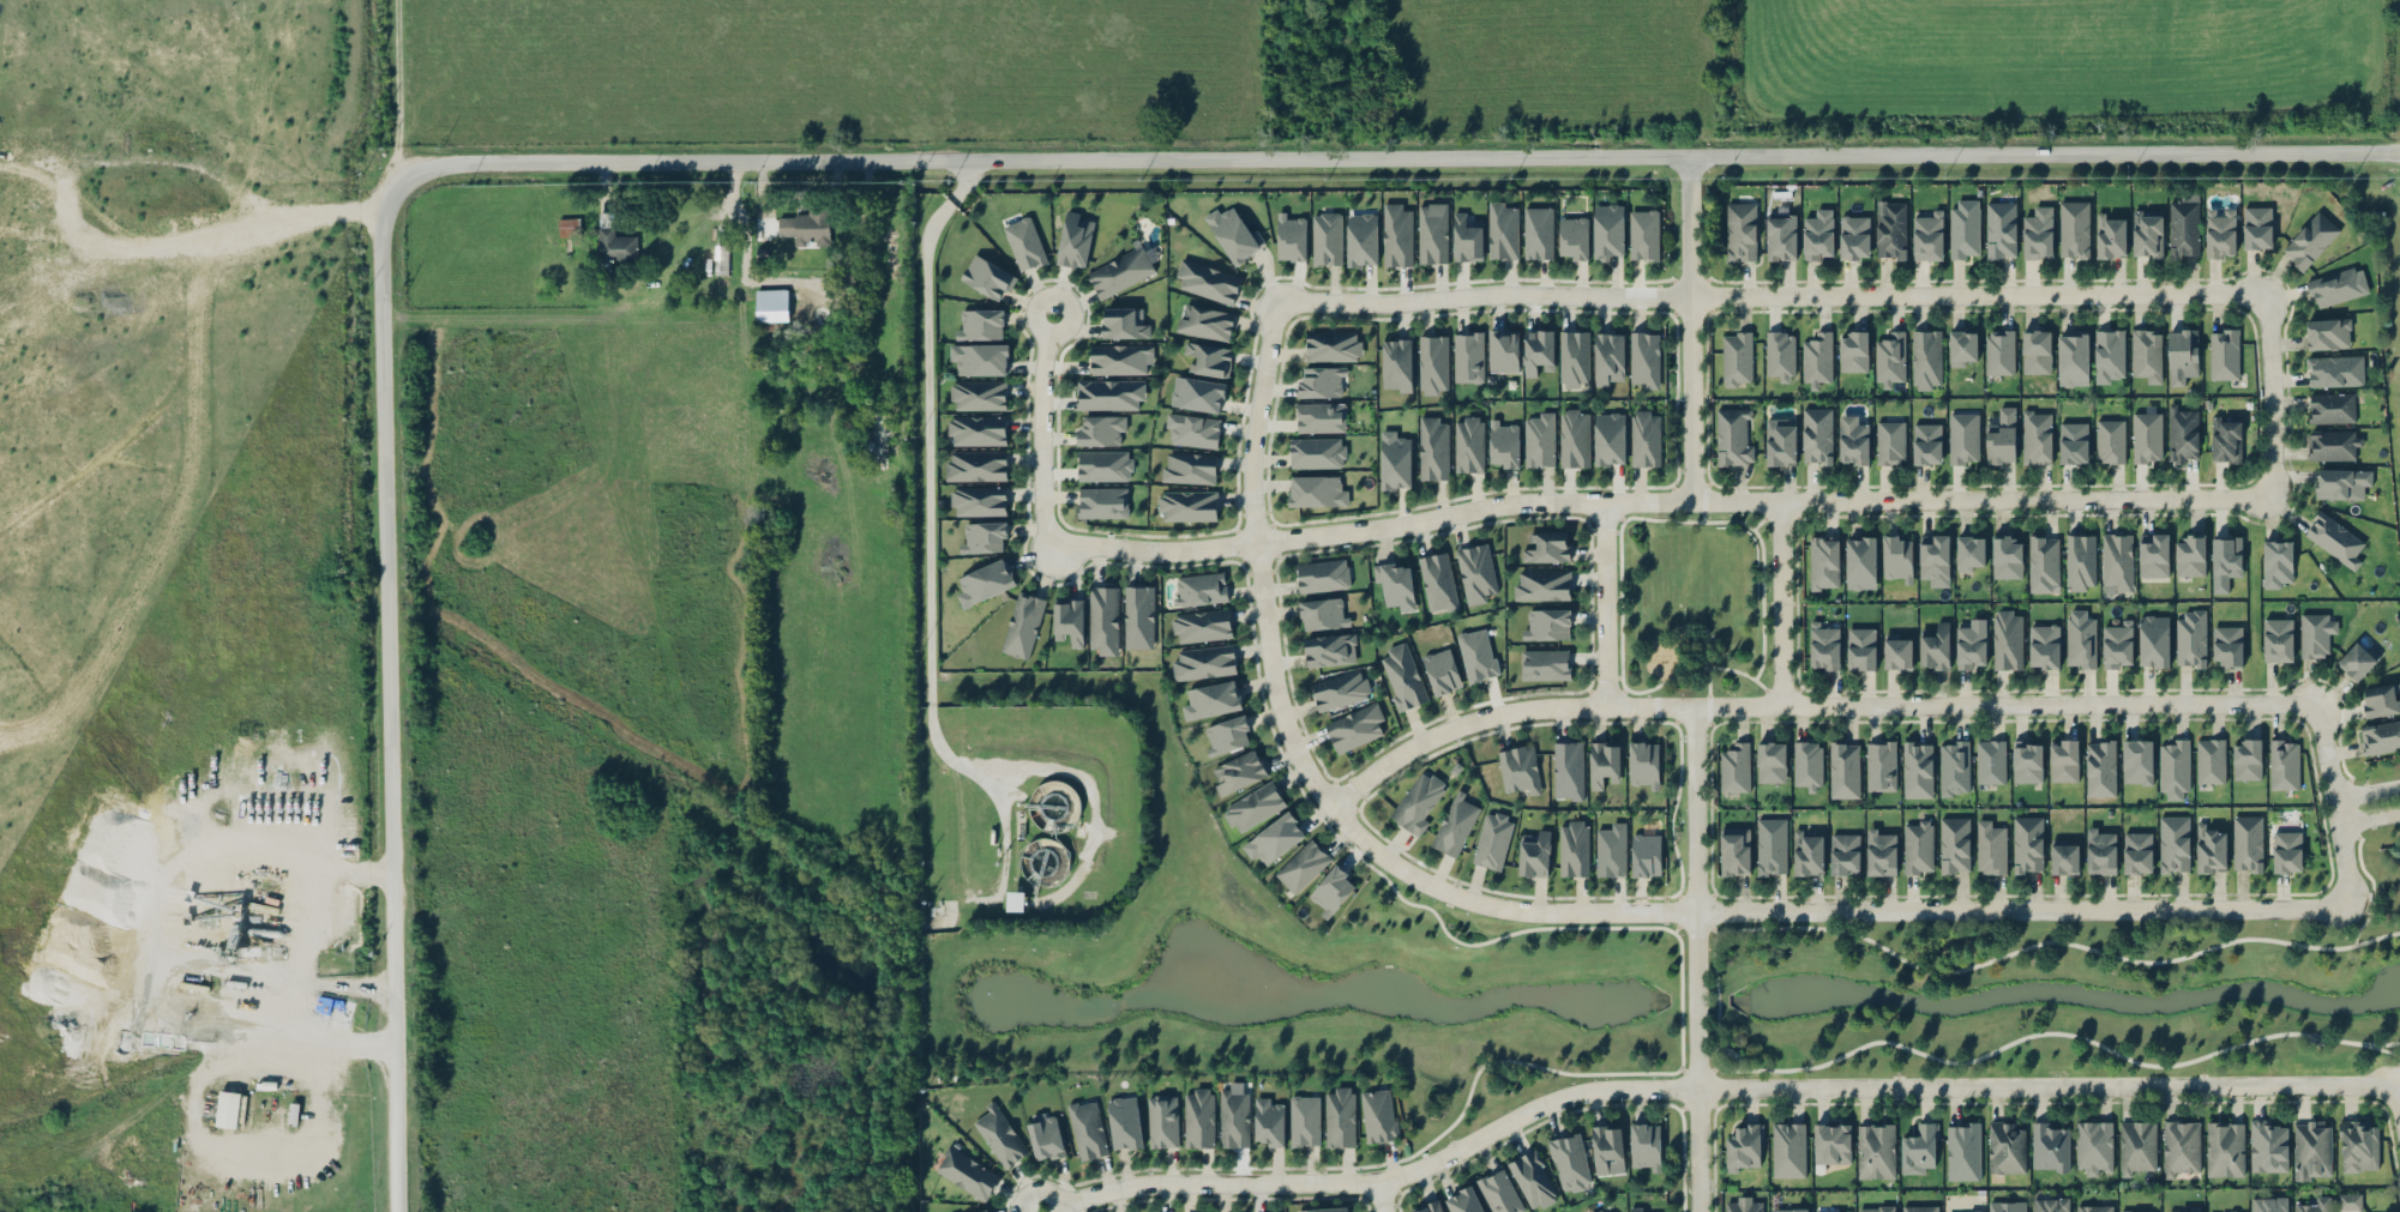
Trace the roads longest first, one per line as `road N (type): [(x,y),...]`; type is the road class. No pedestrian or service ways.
road 1 (tertiary): [(395,192),(433,170),(528,162),(2399,153)]
road 2 (residential): [(1049,541),(1167,550),(1324,536),(1523,502),(2270,498)]
road 3 (tertiary): [(397,1211),(380,282),(381,222),(395,192)]
road 4 (residential): [(1282,306),(1493,295),(2266,296)]
road 5 (residential): [(1696,913),(1527,912),(1426,884),(1373,850),(1303,765),(1275,694),(1256,543),(1253,465),(1268,333),(1282,306)]
road 6 (residential): [(1698,1087),(2386,1089)]
road 7 (residential): [(1039,1208),(1150,1183),(1381,1181),(1572,1092),(1698,1087)]
road 8 (residential): [(2345,904),(1696,913)]
road 9 (residential): [(1695,706),(2314,704)]
road 10 (residential): [(0,739),(50,728),(142,597),(199,488),(211,235)]
road 11 (residential): [(1695,706),(1700,1211)]
road 12 (residential): [(1331,807),(1377,766),(1490,716),(1558,706),(1695,706)]
road 13 (residential): [(1685,157),(1692,501)]
road 14 (residential): [(1053,314),(1043,373),(1049,541)]
road 15 (residential): [(211,235),(116,249),(0,305)]
road 16 (residential): [(1778,501),(1784,705)]
road 17 (residential): [(1607,705),(1605,502)]
road 18 (residential): [(2314,704),(2345,904)]
road 19 (residential): [(2266,296),(2270,498)]
road 20 (residential): [(381,222),(356,212),(211,235)]

